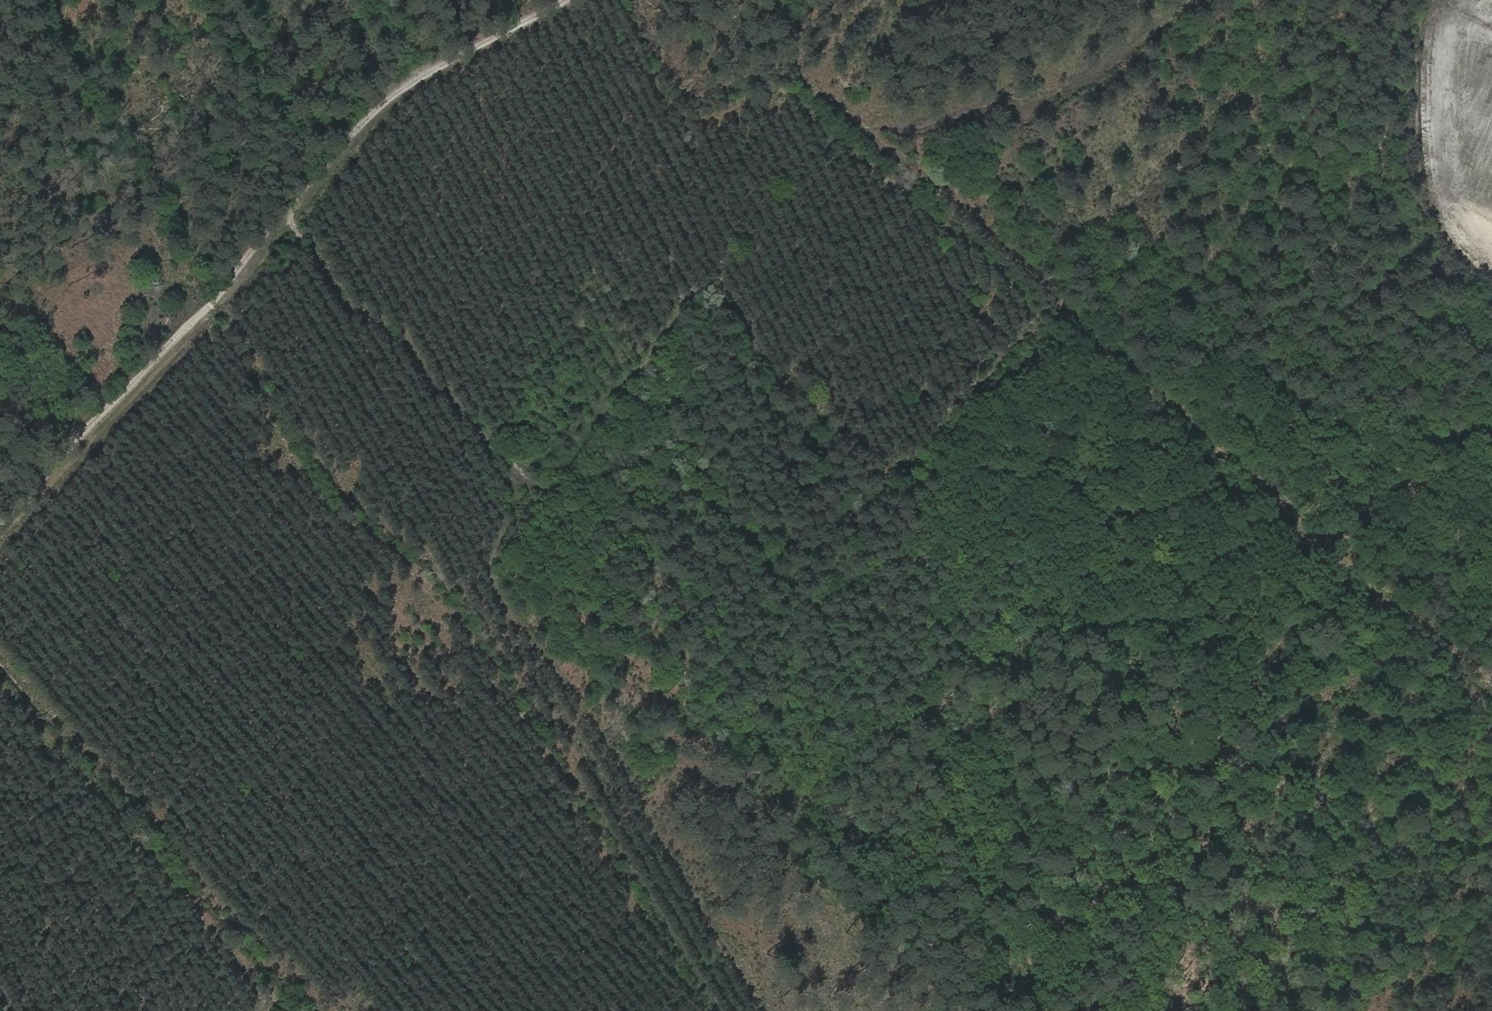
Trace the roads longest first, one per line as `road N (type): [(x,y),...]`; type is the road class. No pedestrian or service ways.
road 1 (track): [(566,0),(421,73),(381,103),(176,350),(0,523)]
road 2 (track): [(287,217),(346,303),(402,342),(431,390),(457,406),(525,479),(557,490),(647,469),(692,496),(807,599)]

